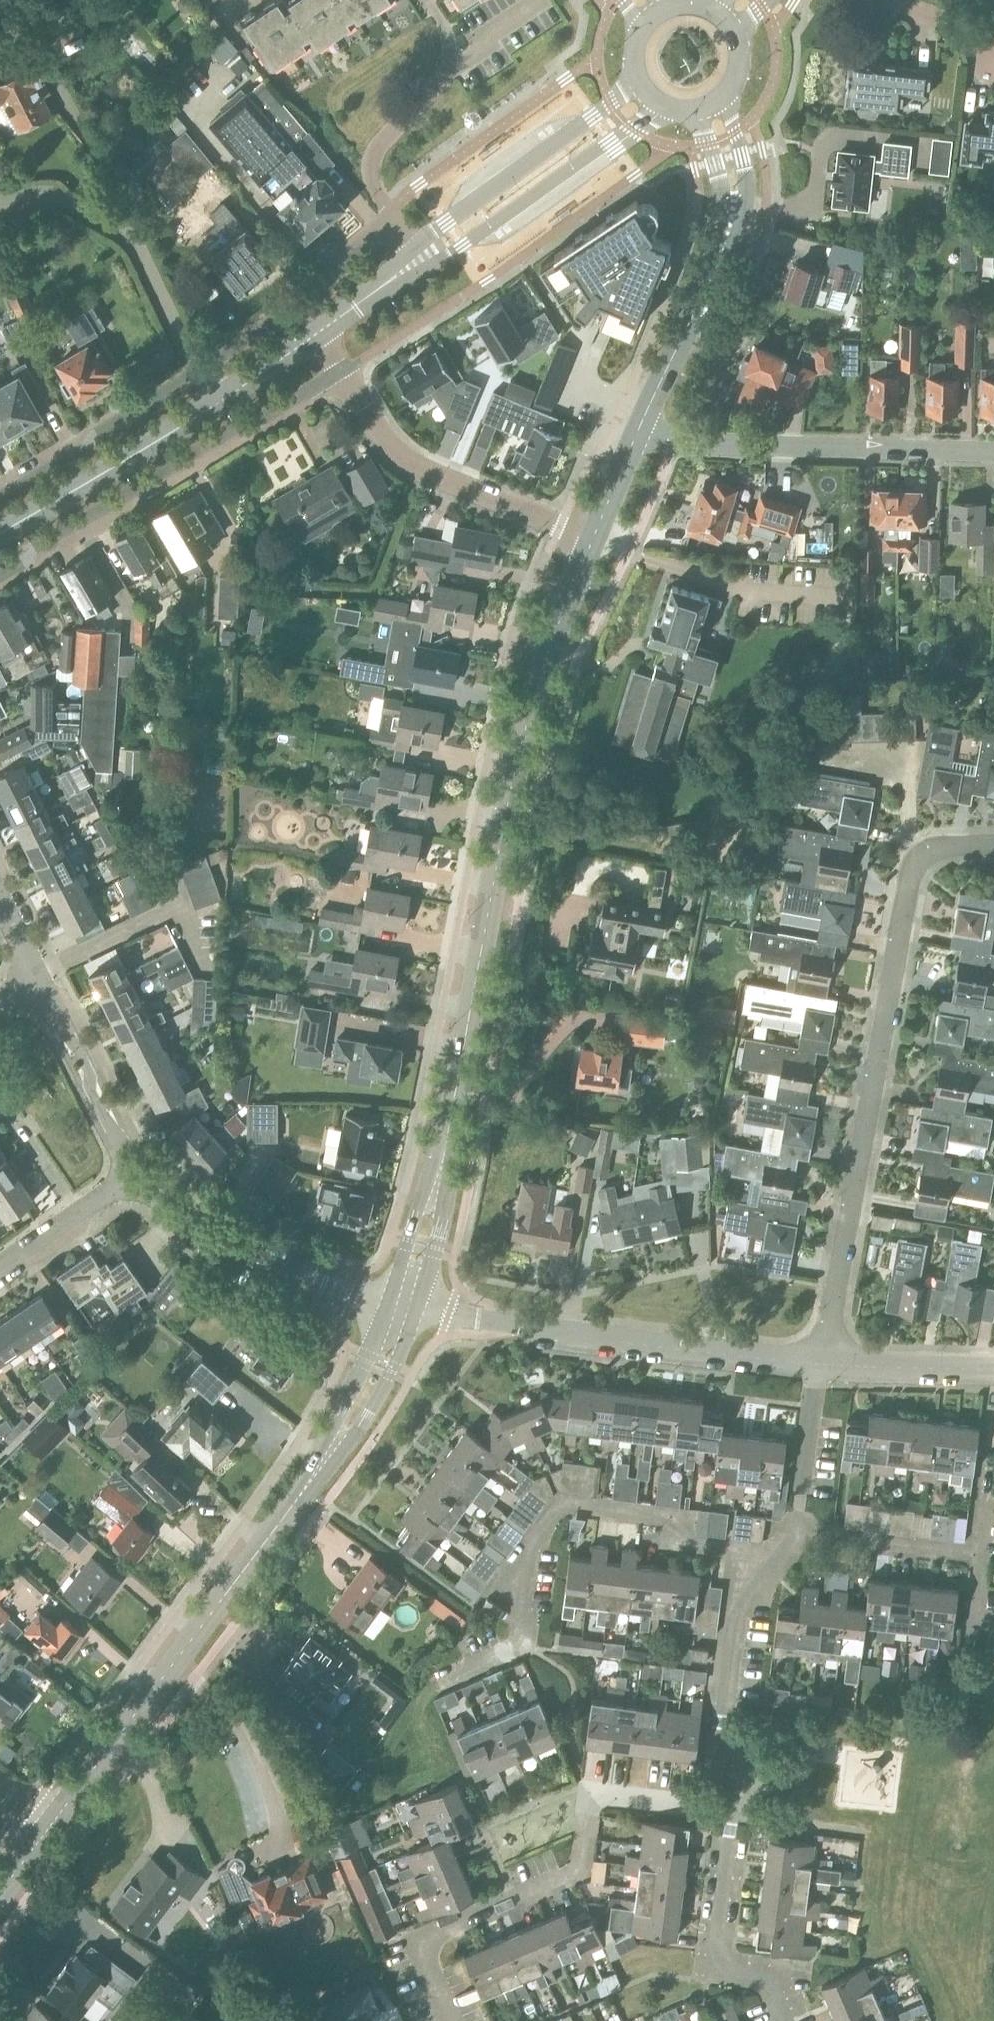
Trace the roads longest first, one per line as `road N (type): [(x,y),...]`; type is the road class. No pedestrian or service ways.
road 1 (tertiary): [(405,1308),(448,1152),(530,726),(597,538)]
road 2 (tertiary): [(53,1829),(320,1472),(405,1308)]
road 3 (residential): [(993,848),(924,855),(908,878),(822,1362)]
road 4 (residential): [(387,220),(303,303),(182,386),(0,490)]
road 5 (residential): [(778,1554),(689,1546),(650,1513),(559,1509),(535,1535),(520,1644),(440,1679)]
road 6 (residential): [(450,2020),(425,1942),(434,1931),(557,1882),(571,1868),(594,1797),(731,1805)]
road 7 (residential): [(405,1308),(822,1362)]
road 8 (residential): [(0,575),(341,374)]
road 9 (tertiary): [(0,533),(320,334)]
road 10 (residential): [(993,453),(679,446),(636,438)]
road 11 (residential): [(341,374),(402,459),(456,487),(597,538)]
road 12 (residential): [(405,1308),(213,1242),(158,1204),(135,1177)]
road 13 (tertiary): [(420,272),(667,108)]
road 14 (tertiary): [(636,75),(609,104),(408,254)]
road 15 (residential): [(731,1805),(733,1763),(719,1729),(734,1623),(778,1554)]
road 16 (residential): [(387,220),(372,180),(375,148),(446,74),(450,55),(429,0)]
road 17 (residential): [(785,2020),(764,1980),(730,1971),(717,1954),(731,1805)]
road 18 (residential): [(135,1177),(36,976)]
road 19 (tertiary): [(636,438),(719,261)]
road 20 (residential): [(795,1534),(975,1552)]
road 21 (tertiary): [(719,261),(737,234),(746,190),(730,93)]
road 22 (residential): [(795,1534),(822,1362)]
road 23 (residential): [(822,1362),(993,1371)]
road 24 (residential): [(0,1268),(135,1177)]
road 25 (tertiary): [(691,113),(721,189),(719,261)]
road 26 (residential): [(975,1552),(988,1413)]

